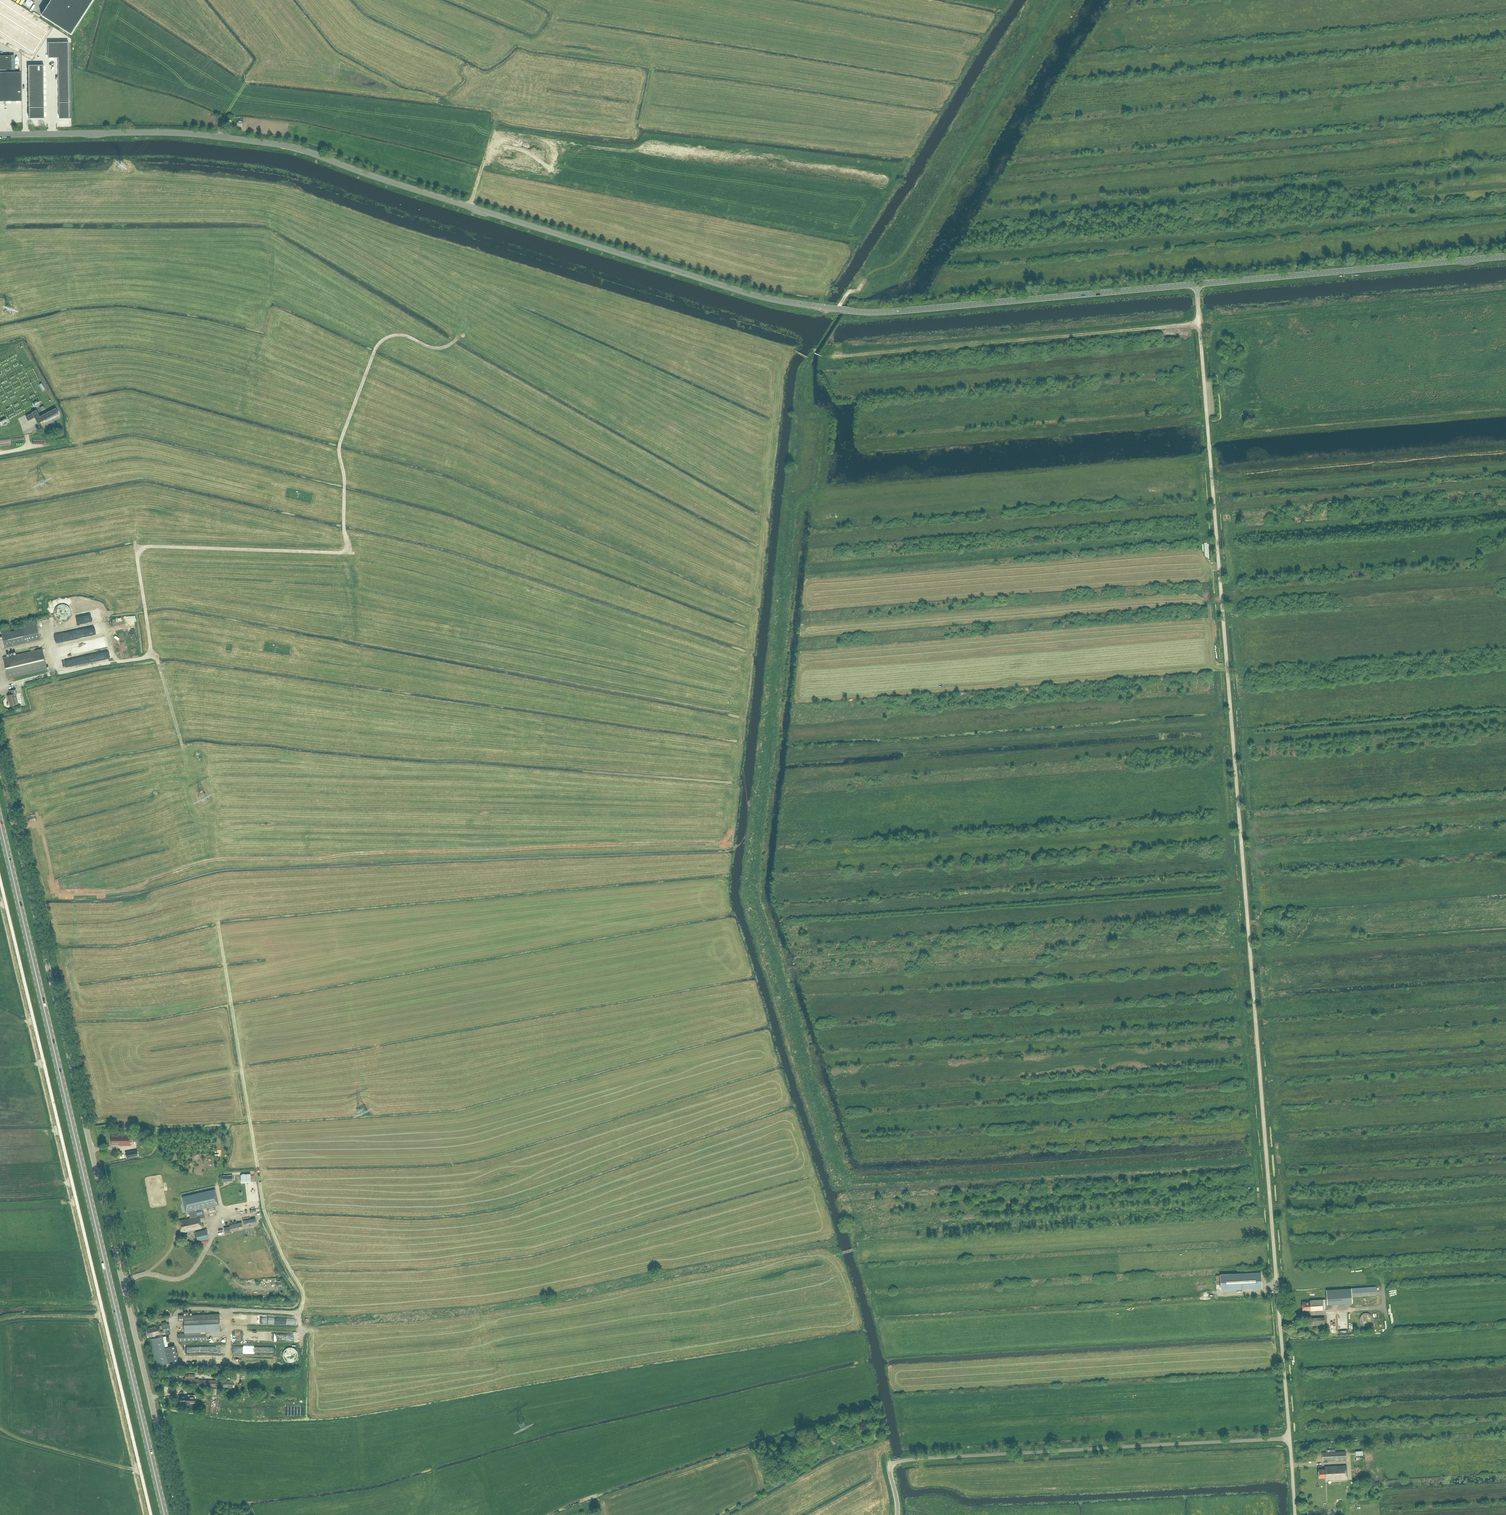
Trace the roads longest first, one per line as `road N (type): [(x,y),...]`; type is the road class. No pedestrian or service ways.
road 1 (tertiary): [(1196,284),(848,311),(747,293),(287,146),(169,132),(0,135)]
road 2 (unclassified): [(1290,1438),(1196,284)]
road 3 (unclassified): [(178,1514),(0,766)]
road 4 (primary): [(164,1514),(0,824)]
road 5 (unclassified): [(897,1514),(890,1470),(899,1461),(1290,1438)]
road 6 (track): [(830,356),(1199,324)]
road 7 (tertiary): [(1196,284),(1505,256)]
road 8 (track): [(140,1469),(0,1429)]

